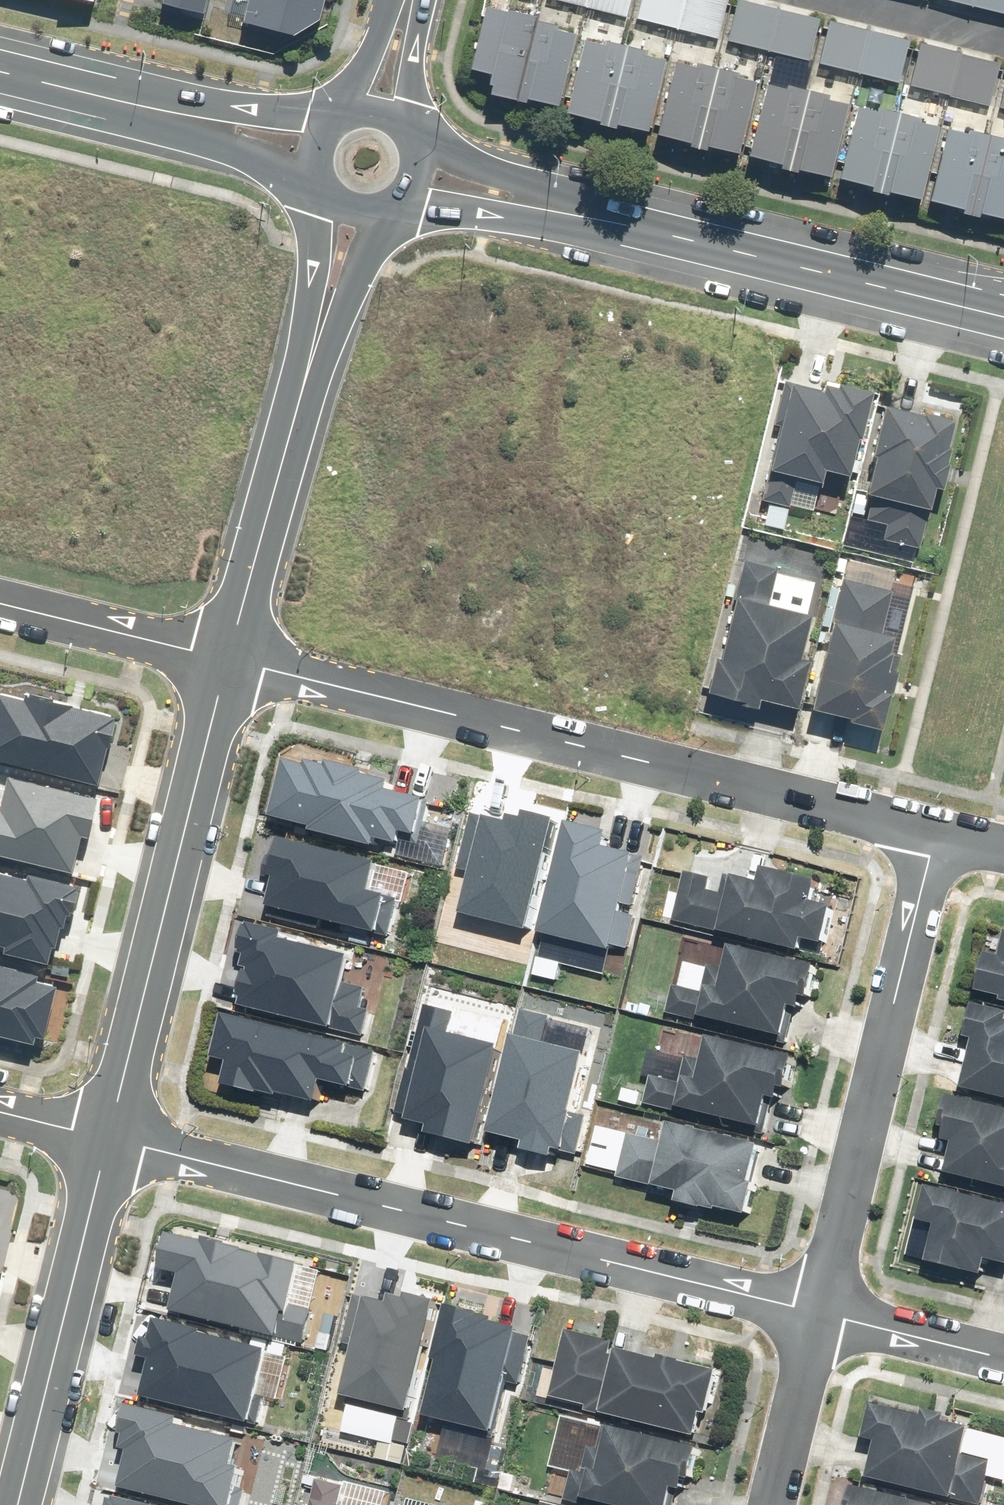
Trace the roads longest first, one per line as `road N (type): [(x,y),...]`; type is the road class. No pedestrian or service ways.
road 1 (residential): [(819,1312),(109,1136)]
road 2 (residential): [(936,831),(228,662)]
road 3 (residential): [(819,1312),(936,831)]
road 4 (residential): [(109,1136),(228,662)]
road 5 (secondary): [(546,208),(1003,316)]
road 6 (residential): [(18,1504),(109,1136)]
road 7 (residential): [(228,662),(309,368)]
road 8 (residential): [(228,662),(0,604)]
road 9 (residential): [(771,1504),(819,1312)]
road 10 (secondary): [(0,68),(188,116)]
road 11 (residential): [(309,368),(316,176)]
road 12 (residential): [(1003,1357),(819,1312)]
road 13 (residential): [(388,204),(309,368)]
road 14 (residential): [(1003,36),(859,0)]
road 15 (secondary): [(546,208),(403,193)]
road 16 (secondary): [(418,145),(546,208)]
road 17 (secondary): [(312,159),(188,116)]
road 18 (secondary): [(188,116),(316,134)]

